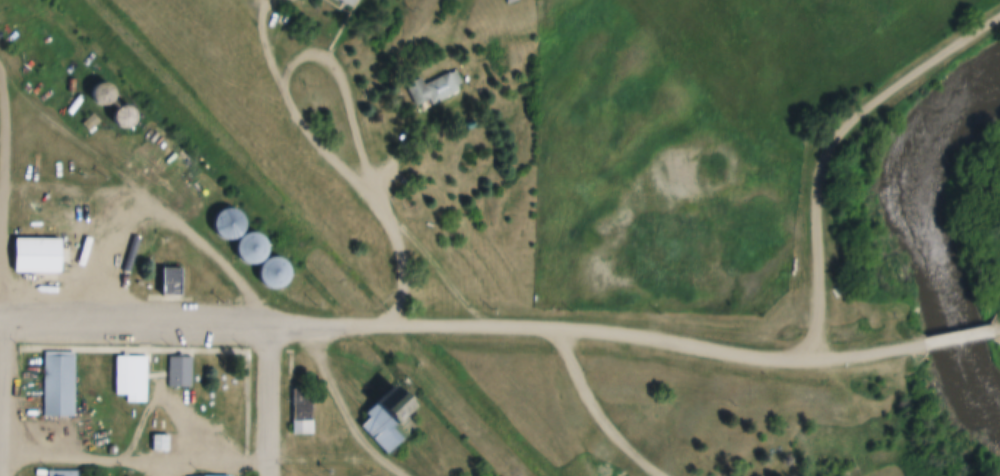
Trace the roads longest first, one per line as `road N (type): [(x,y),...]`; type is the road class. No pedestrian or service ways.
road 1 (residential): [(269,326),(554,328),(816,363),(927,344)]
road 2 (residential): [(0,320),(269,326)]
road 3 (residential): [(405,475),(370,451),(305,327)]
road 4 (track): [(136,185),(1,65)]
road 5 (residential): [(267,475),(269,326)]

